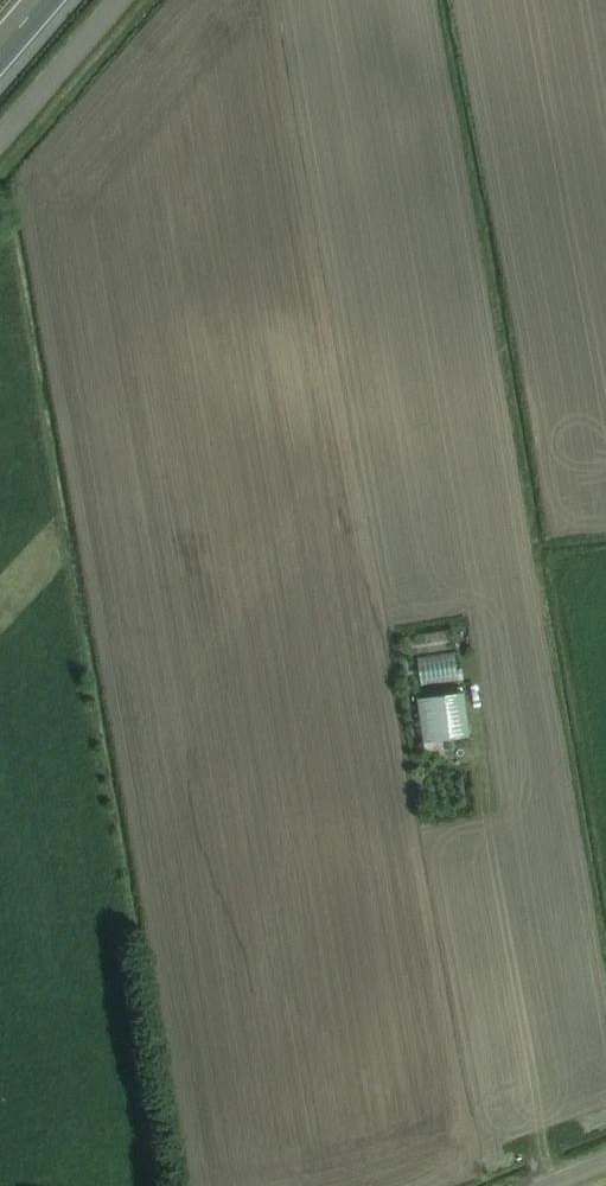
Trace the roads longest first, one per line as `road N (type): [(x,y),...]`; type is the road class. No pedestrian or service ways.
road 1 (unclassified): [(0,143),(125,0)]

